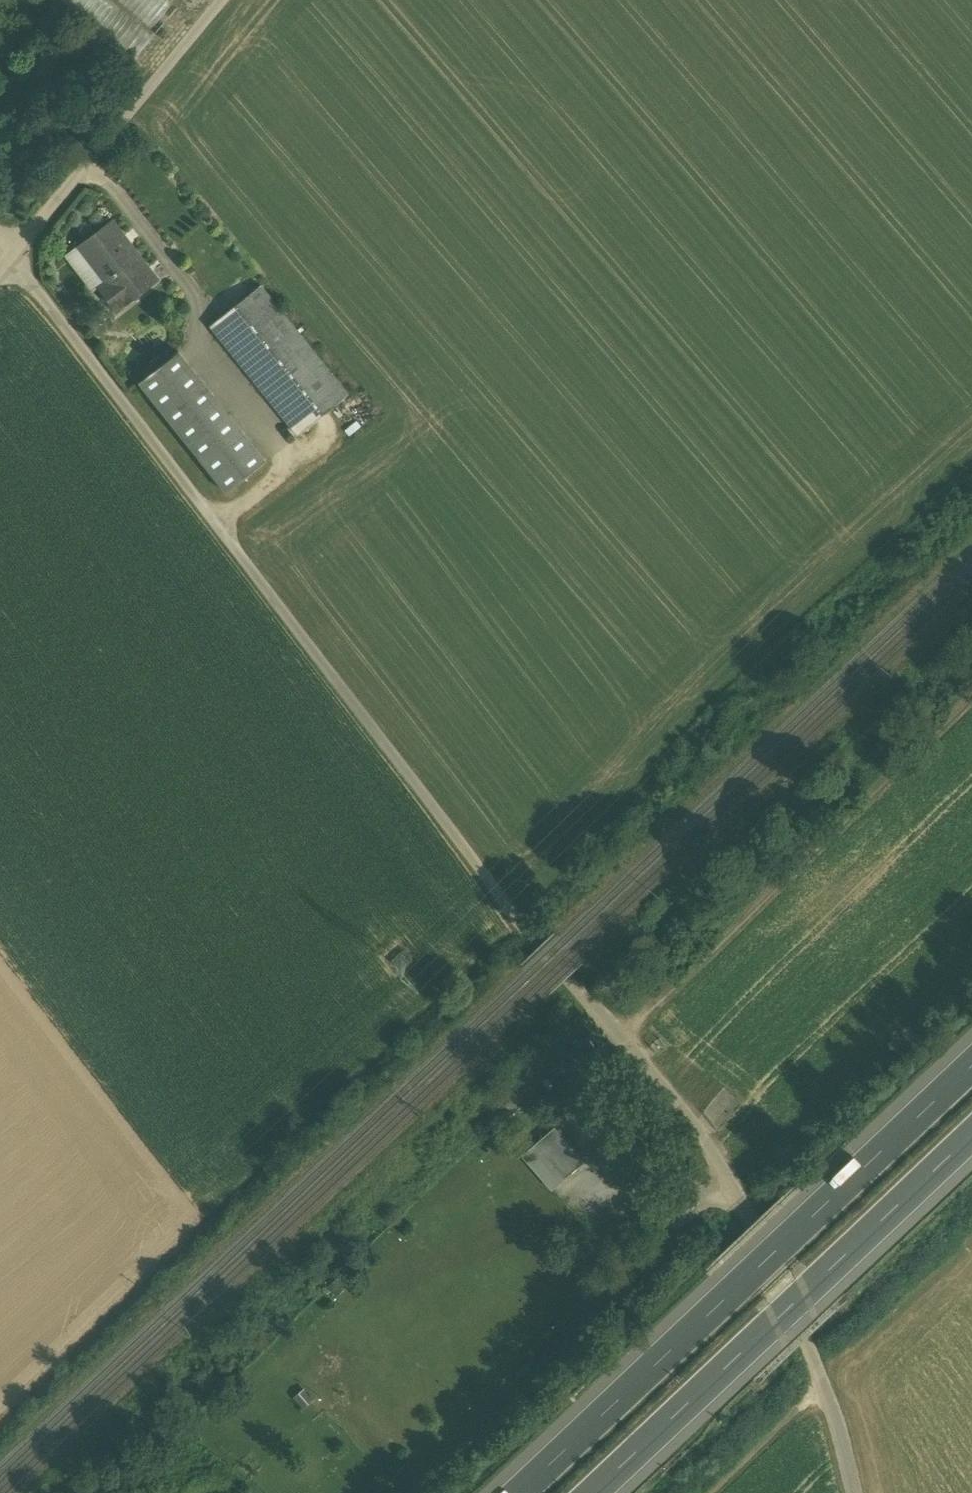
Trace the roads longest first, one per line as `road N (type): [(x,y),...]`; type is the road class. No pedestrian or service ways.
road 1 (unclassified): [(10,256),(522,936),(698,1130),(803,1344),(851,1492)]
road 2 (motorway): [(971,1053),(506,1492)]
road 3 (motorway): [(578,1492),(971,1120)]
road 4 (track): [(616,1041),(971,690)]
road 5 (track): [(389,1492),(725,1180)]
road 6 (unclassified): [(10,256),(220,0)]
road 7 (track): [(703,1492),(805,1400),(821,1395)]

